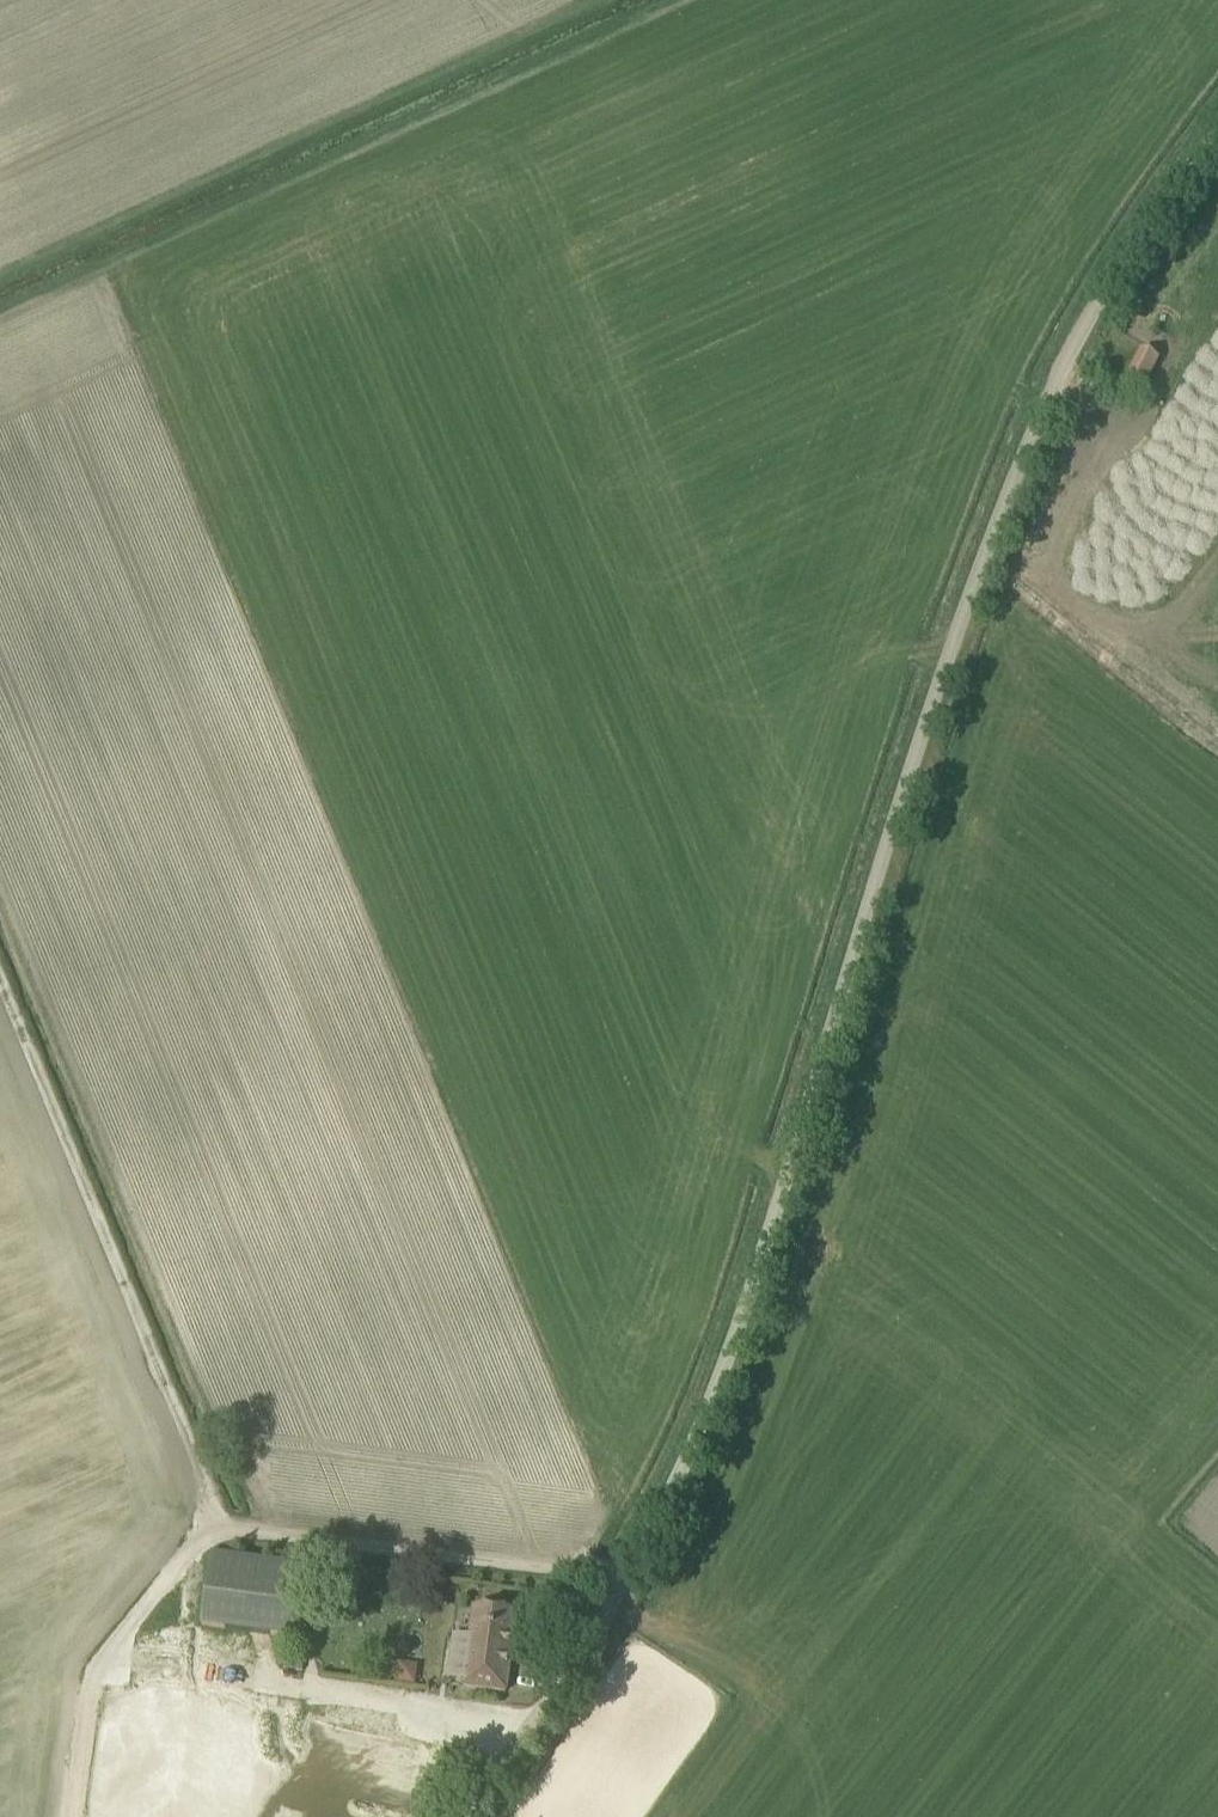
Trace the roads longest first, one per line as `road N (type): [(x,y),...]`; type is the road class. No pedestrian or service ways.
road 1 (unclassified): [(587,1638),(644,1558),(690,1457),(908,823),(988,557),(1057,376),(1130,253),(1217,134)]

